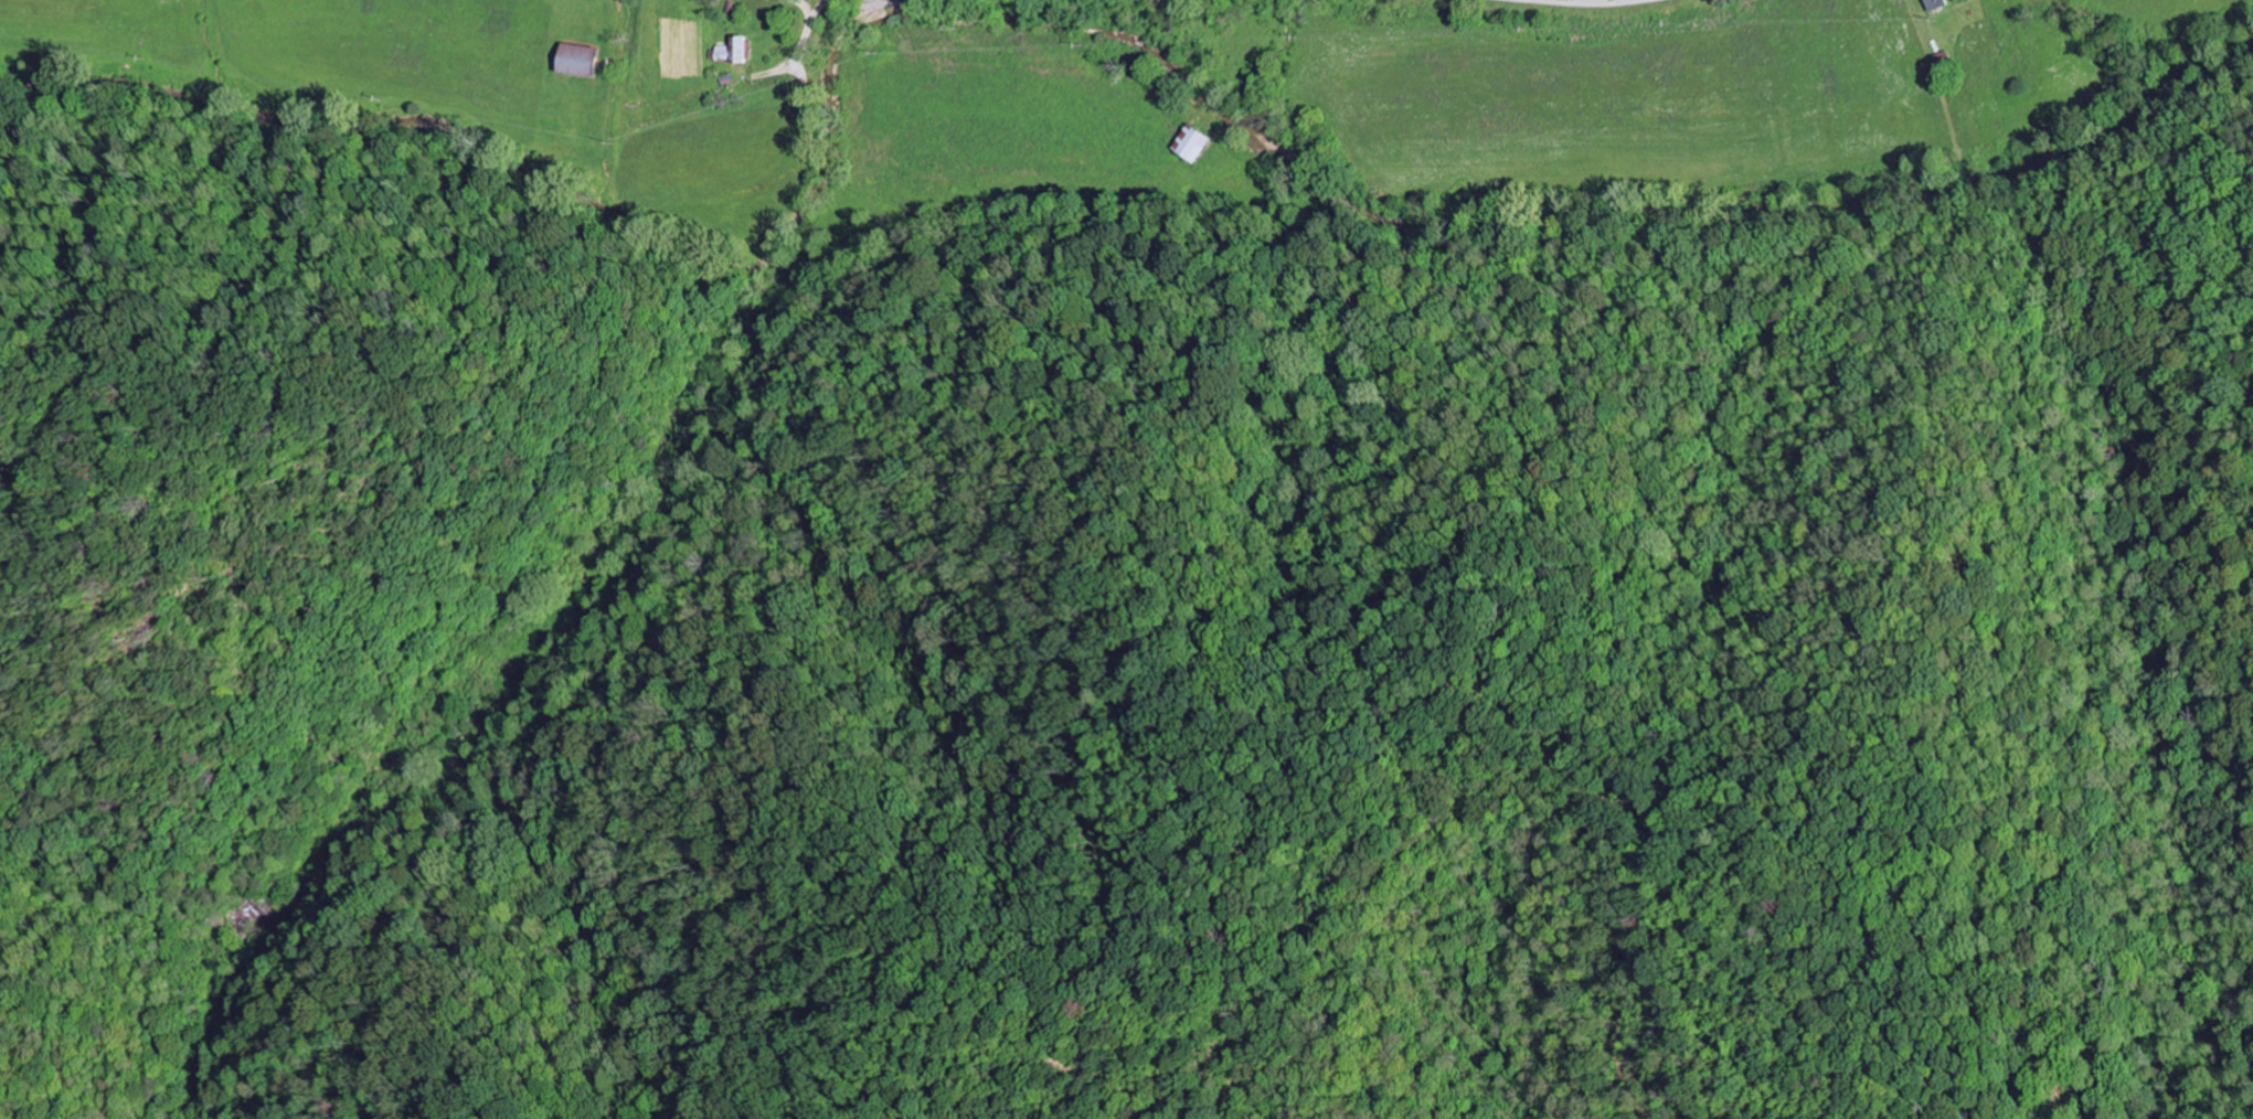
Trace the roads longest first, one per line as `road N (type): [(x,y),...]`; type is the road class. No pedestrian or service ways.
road 1 (residential): [(209,1118),(237,924),(307,864),(417,710),(497,621),(549,585),(645,458),(758,266),(798,162),(803,75),(793,52)]

